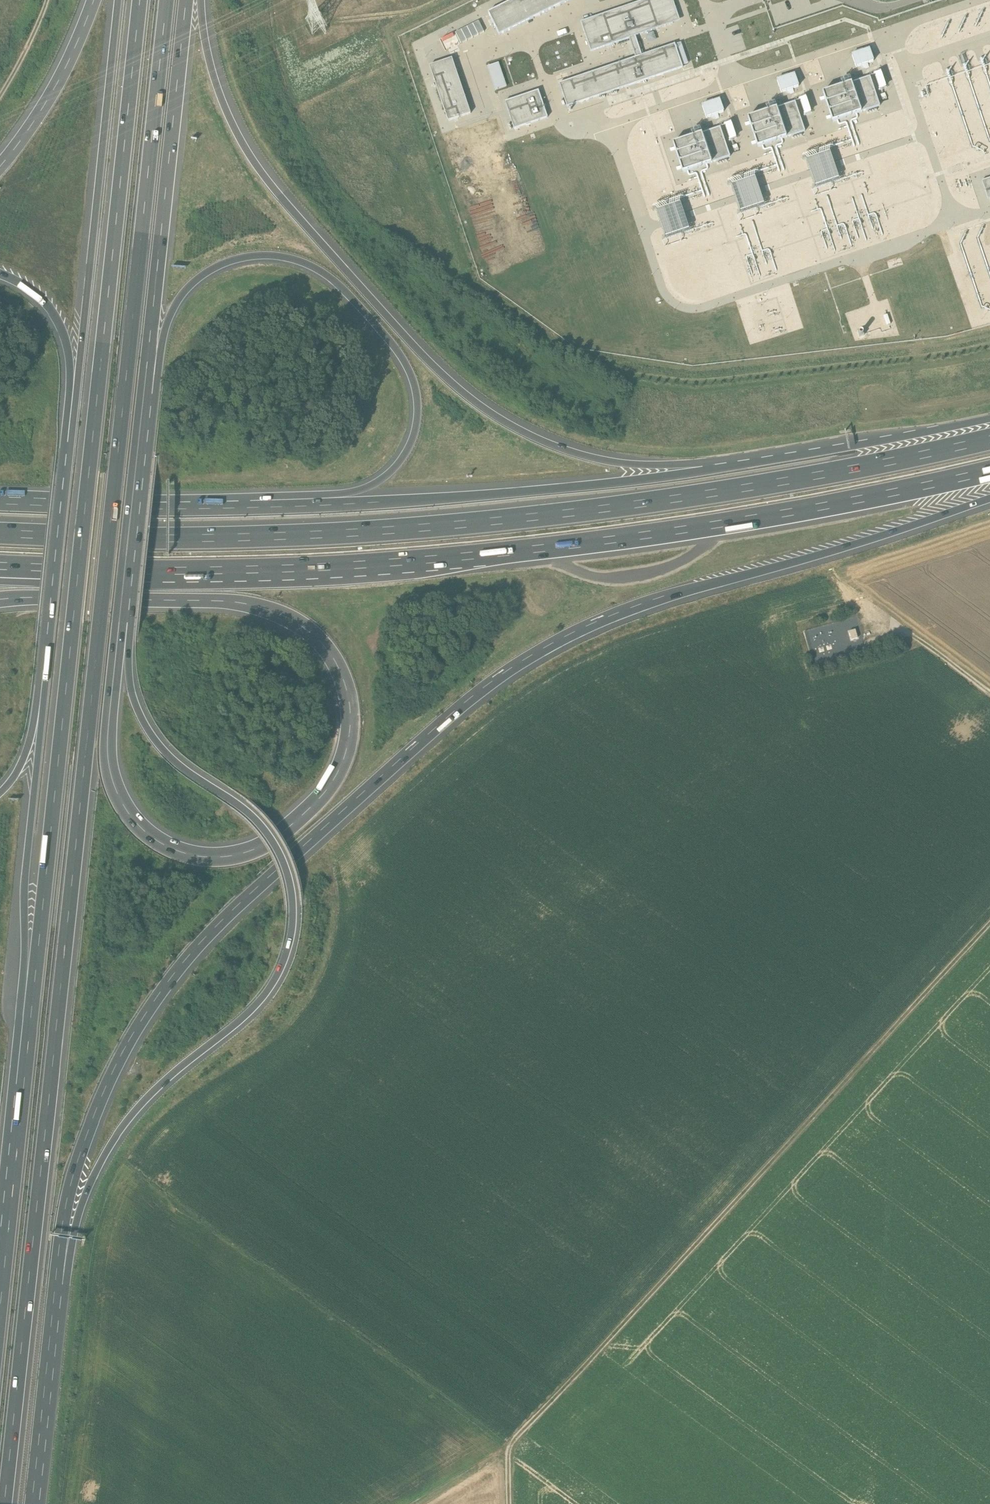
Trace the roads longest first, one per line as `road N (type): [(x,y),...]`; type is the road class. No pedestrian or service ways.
road 1 (motorway): [(4,1503),(167,0)]
road 2 (motorway): [(59,1287),(85,1141),(113,1073),(181,963),(232,908),(468,700),(534,653),(622,610),(907,529),(989,496)]
road 3 (motorway): [(140,0),(18,1110)]
road 4 (motorway): [(989,438),(693,496),(435,526),(268,535),(0,532)]
road 5 (motorway): [(0,595),(234,599),(288,612),(327,647),(347,689),(348,744),(328,790),(281,835),(239,854),(193,856),(152,837),(115,770),(124,625)]
road 6 (motorway): [(150,569),(316,567),(535,548),(791,512),(989,471)]
road 7 (motorway): [(59,1287),(91,1177),(121,1129),(261,1002),(280,973),(294,926),(291,880),(272,839),(170,756),(145,725),(124,625)]
road 8 (motorway): [(705,469),(618,462),(554,445),(492,414),(442,374),(265,177),(222,98),(201,0)]
road 9 (track): [(989,923),(511,1447)]
road 10 (motorway): [(148,393),(166,326),(204,275),(261,256),(321,272),(401,356),(418,404),(412,440),(395,467),(321,504)]
road 11 (motorway): [(148,393),(187,0)]
road 12 (motorway): [(39,722),(13,1076),(18,1110)]
road 13 (motorway): [(118,0),(76,384)]
road 14 (motorway): [(705,469),(321,504)]
road 15 (motorway): [(76,384),(39,722)]
road 16 (motorway): [(321,504),(0,503)]
road 17 (motorway): [(989,417),(705,469)]
road 18 (track): [(258,0),(282,110),(366,234)]
road 19 (motorway): [(124,625),(148,393)]
road 20 (motorway): [(33,1503),(59,1287)]
road 21 (motorway): [(18,1110),(0,1305)]
road 22 (motorway): [(94,0),(48,99),(0,166)]
road 23 (motorway): [(0,578),(150,569)]
road 24 (motorway): [(0,565),(150,569)]
road 25 (motorway): [(0,275),(47,305),(76,384)]

